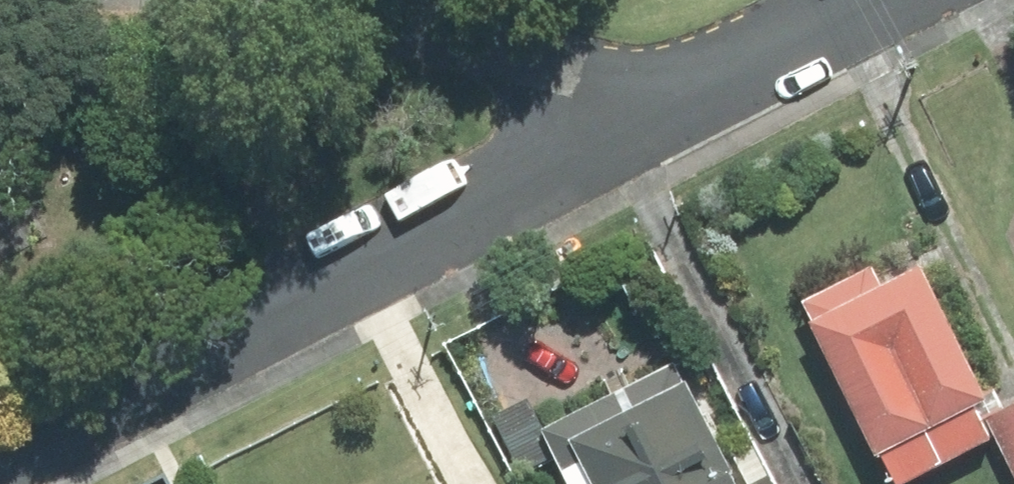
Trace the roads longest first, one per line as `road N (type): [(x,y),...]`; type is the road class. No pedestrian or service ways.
road 1 (residential): [(627,124),(0,454)]
road 2 (residential): [(627,124),(450,42),(281,0)]
road 3 (residential): [(870,0),(627,124)]

